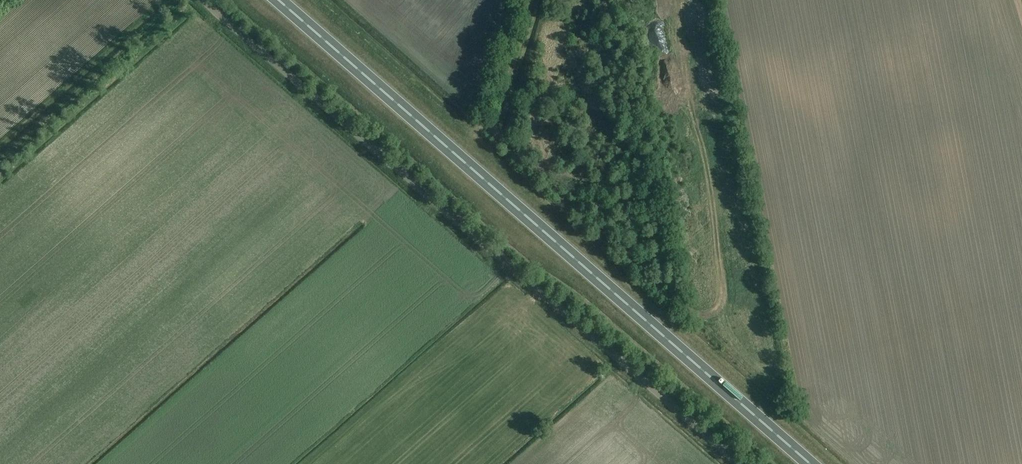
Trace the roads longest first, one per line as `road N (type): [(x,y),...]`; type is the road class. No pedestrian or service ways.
road 1 (unclassified): [(739,463),(201,0)]
road 2 (trunk): [(810,463),(278,0)]

